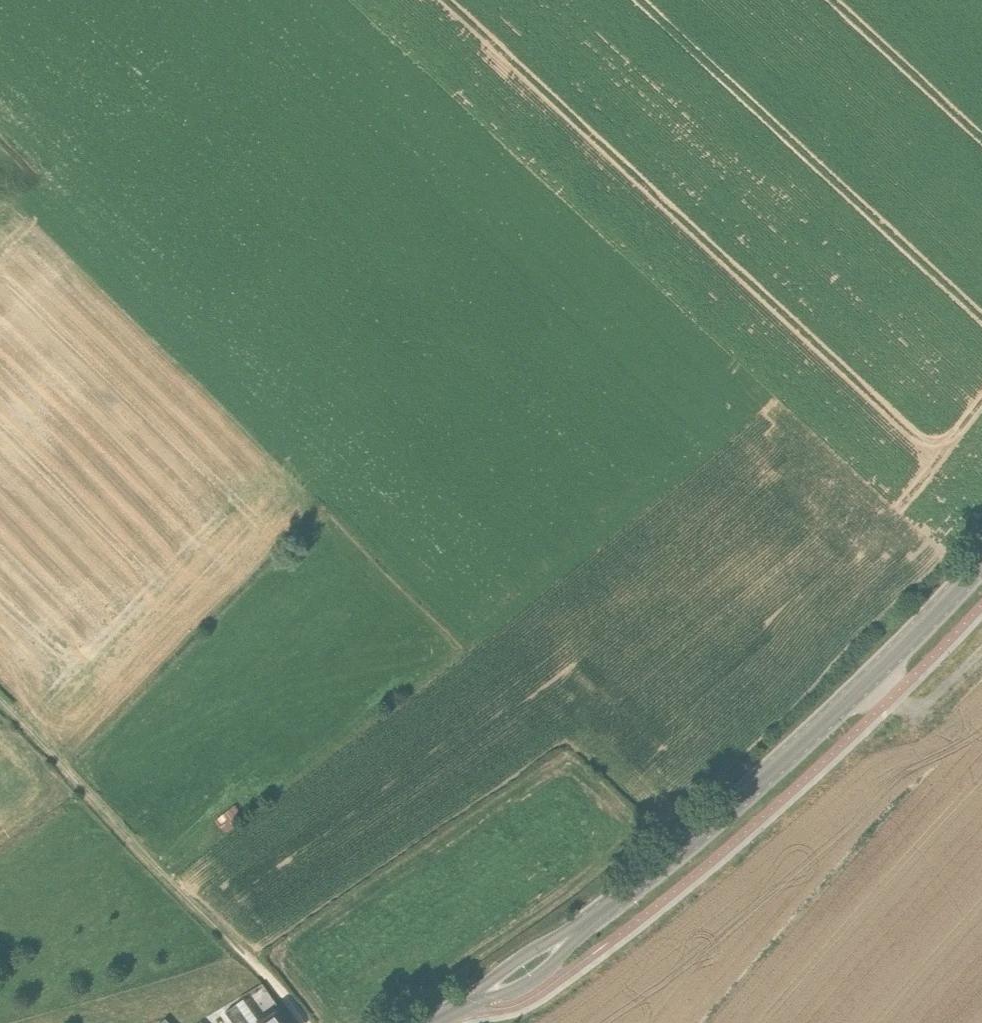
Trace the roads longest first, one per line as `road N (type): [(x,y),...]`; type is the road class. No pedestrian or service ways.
road 1 (tertiary): [(565,939),(767,774),(981,565)]
road 2 (track): [(307,1022),(0,706)]
road 3 (track): [(869,680),(905,710),(920,710),(981,651)]

